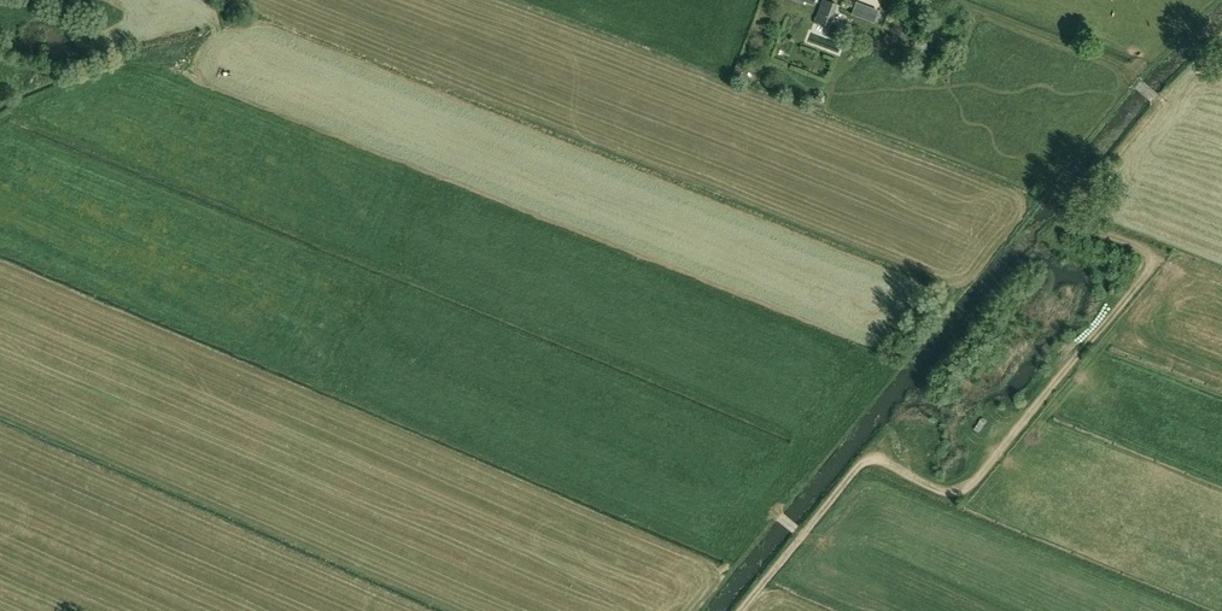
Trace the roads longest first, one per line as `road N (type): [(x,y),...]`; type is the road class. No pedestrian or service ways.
road 1 (track): [(736,610),(884,433)]

